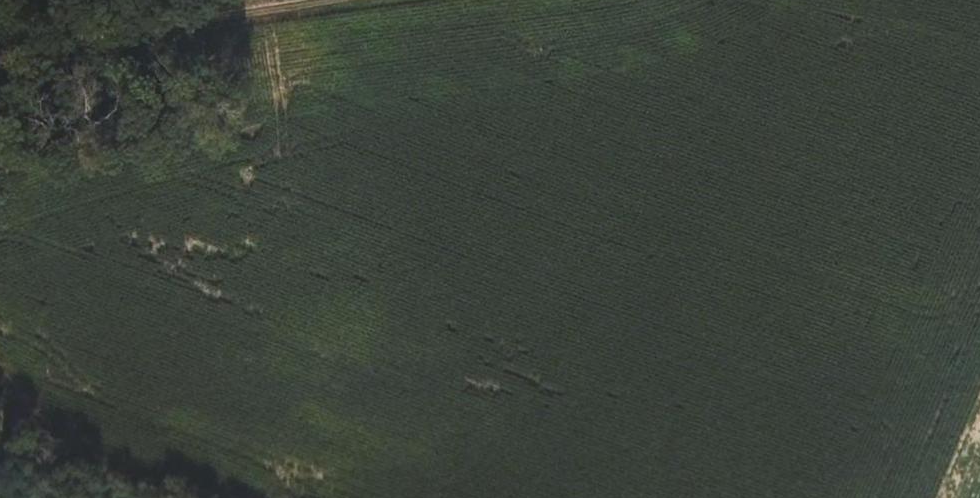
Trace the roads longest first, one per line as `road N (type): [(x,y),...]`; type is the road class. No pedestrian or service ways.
road 1 (track): [(356,0),(0,55)]

